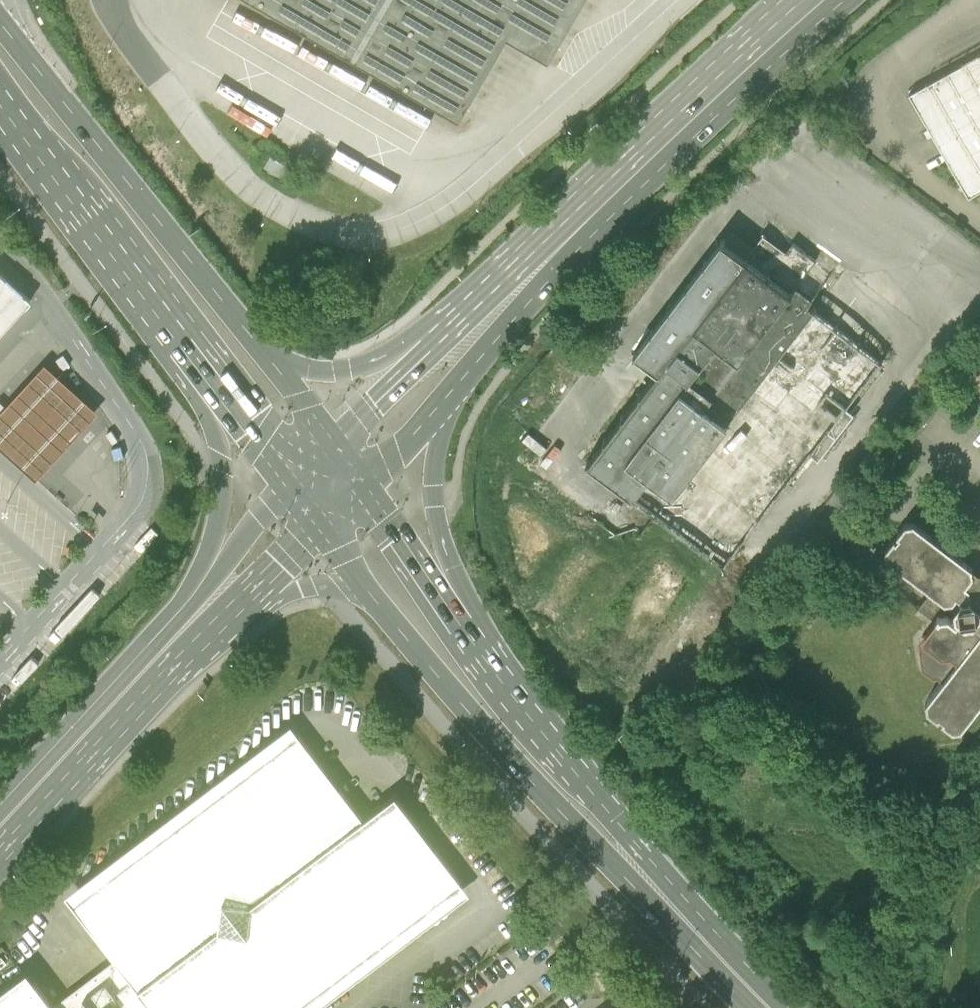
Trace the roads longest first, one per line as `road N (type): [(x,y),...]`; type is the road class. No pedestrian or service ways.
road 1 (primary): [(367,591),(618,872),(663,895)]
road 2 (primary): [(263,353),(9,35)]
road 3 (primary): [(0,102),(209,370)]
road 4 (primary): [(663,895),(645,855),(461,624)]
road 5 (tertiary): [(440,405),(633,166)]
road 6 (secondary): [(0,830),(196,617)]
road 7 (tertiary): [(633,166),(441,340)]
road 8 (tertiary): [(633,166),(813,0)]
road 9 (tertiary): [(461,624),(433,496),(440,405)]
road 10 (secondary): [(209,370),(223,464),(216,576)]
road 11 (tertiary): [(441,340),(342,369),(263,353)]
road 12 (primary): [(461,624),(366,485)]
road 13 (primary): [(663,895),(767,1007)]
road 14 (tertiary): [(441,340),(335,443)]
road 15 (primary): [(209,370),(296,482)]
road 16 (secondary): [(236,599),(367,591)]
road 17 (secondary): [(296,482),(216,576)]

